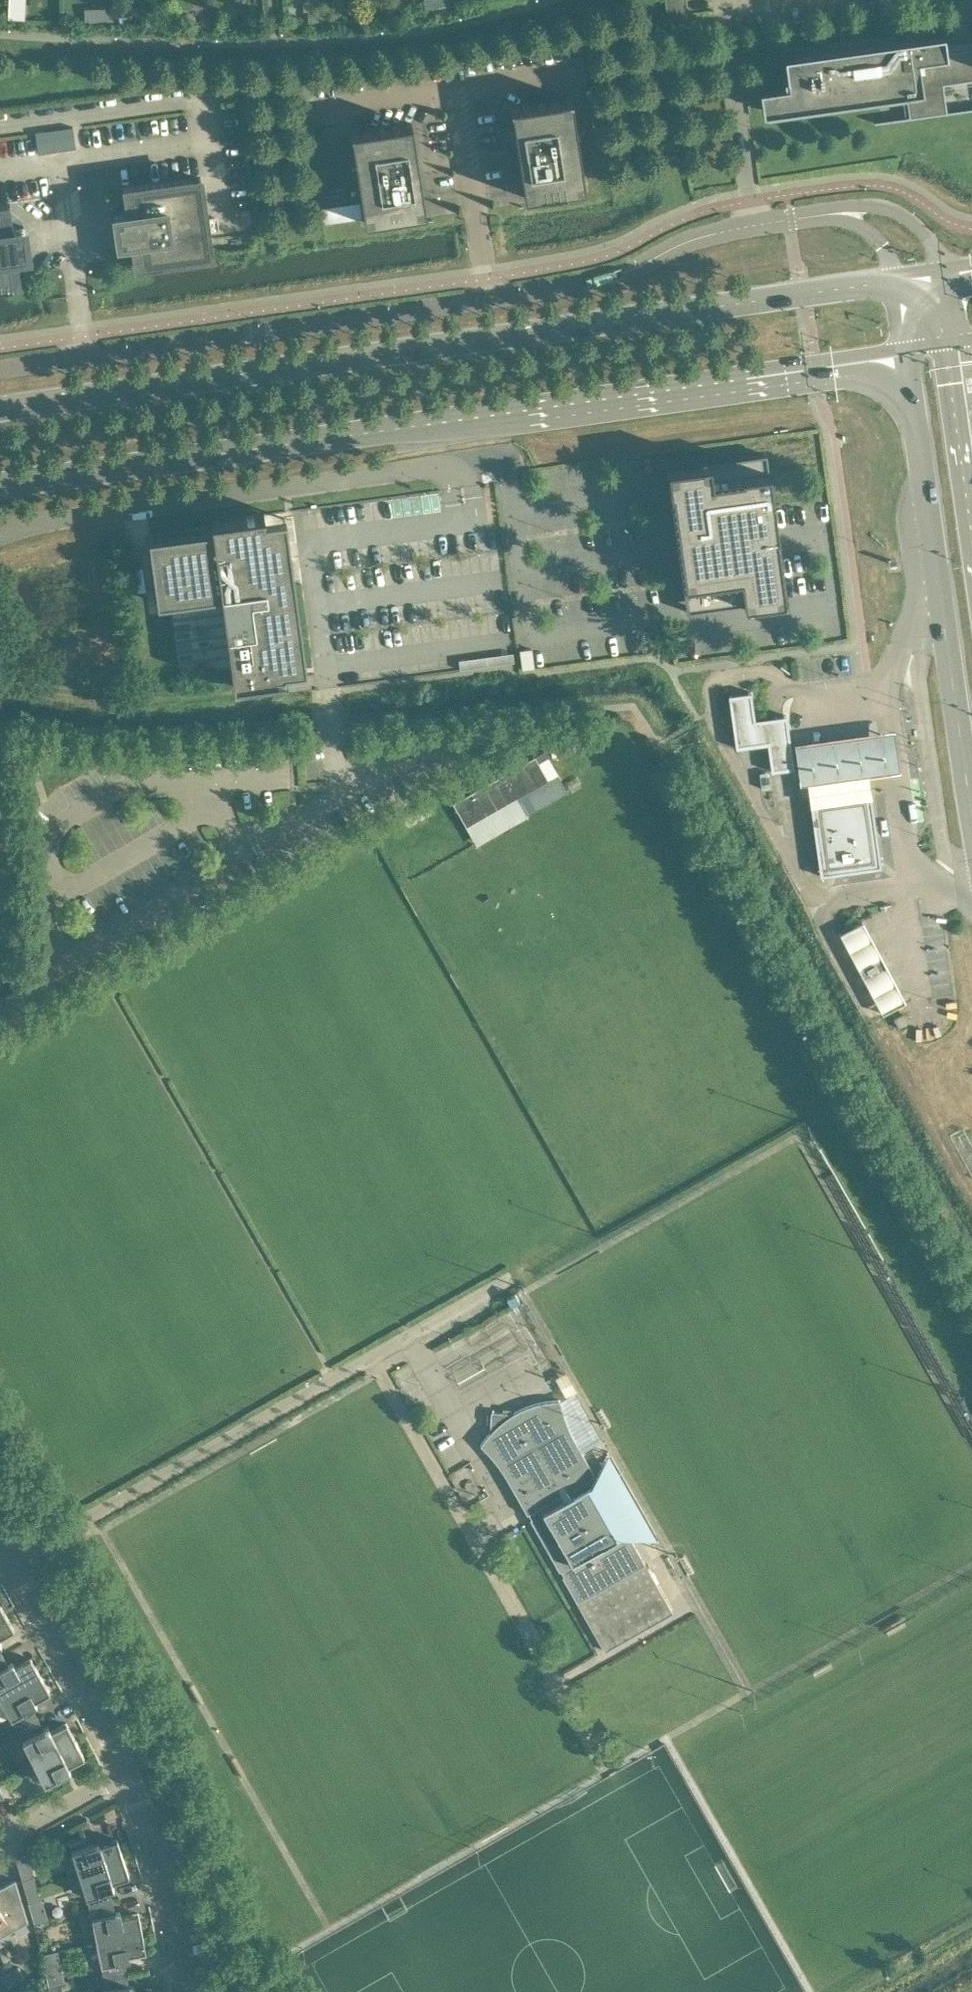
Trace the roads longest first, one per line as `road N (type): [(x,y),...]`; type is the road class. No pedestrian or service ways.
road 1 (secondary): [(0,487),(900,354)]
road 2 (secondary): [(890,282),(0,409)]
road 3 (residential): [(0,370),(614,277),(694,240),(833,213)]
road 4 (residential): [(0,529),(510,457)]
road 5 (secondary): [(900,354),(971,806)]
road 6 (residential): [(4,1547),(125,1770)]
road 7 (residential): [(125,1770),(156,1851),(184,1991)]
road 8 (residential): [(942,274),(932,240),(893,209),(868,204),(833,213)]
road 9 (residential): [(0,1841),(125,1770)]

